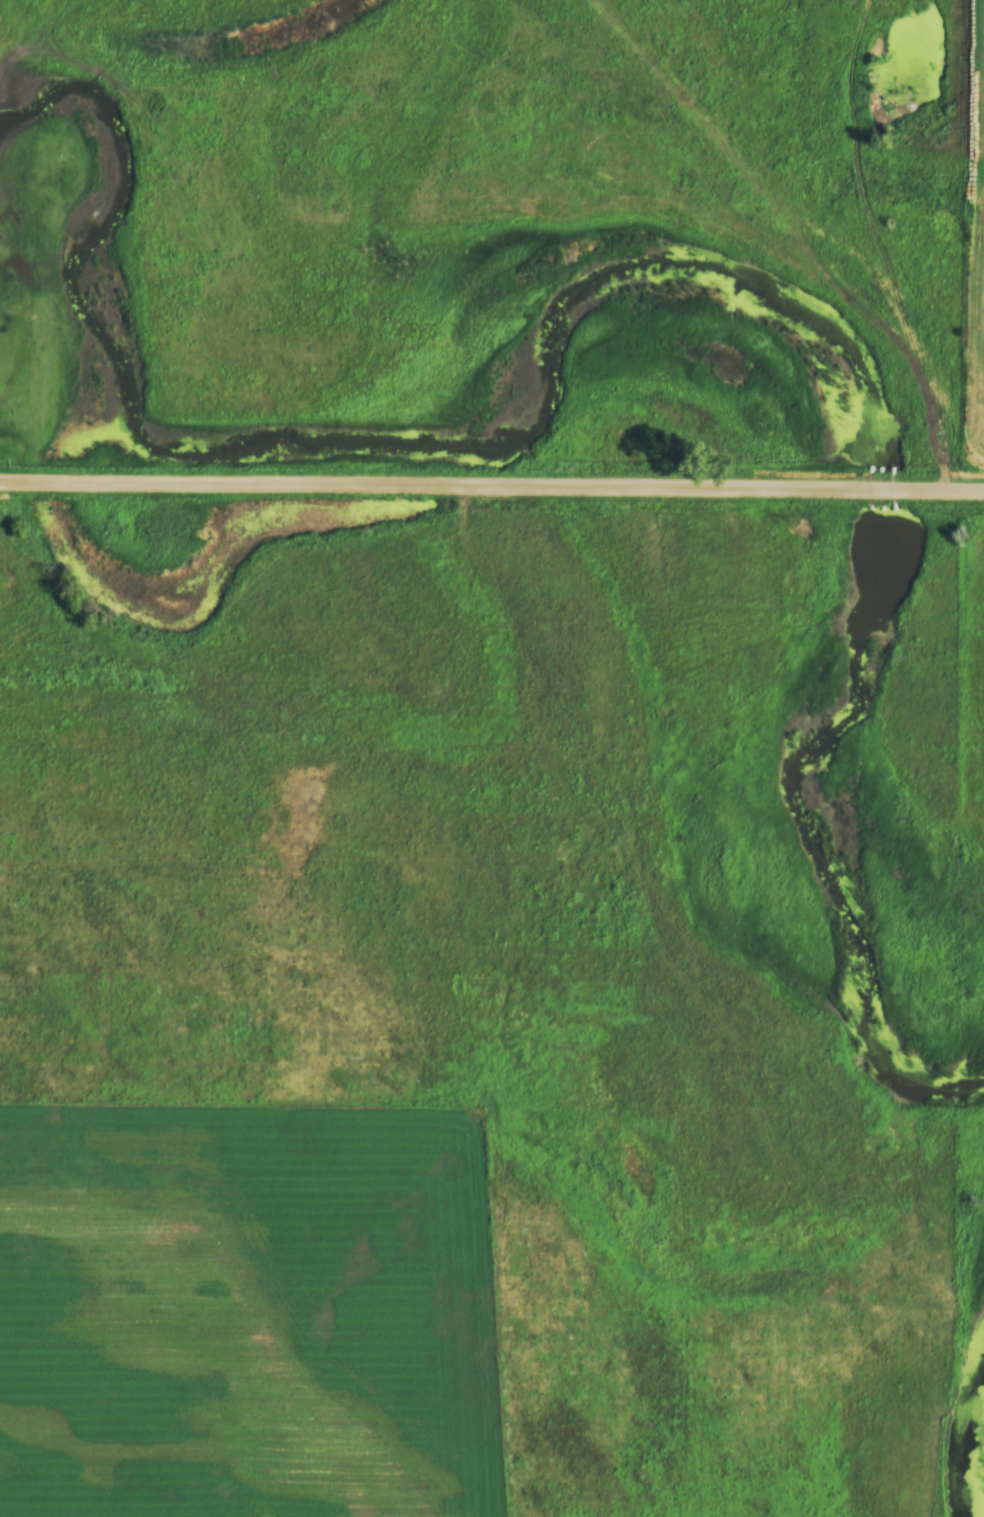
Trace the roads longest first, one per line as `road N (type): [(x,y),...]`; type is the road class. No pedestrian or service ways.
road 1 (residential): [(0,482),(983,490)]

